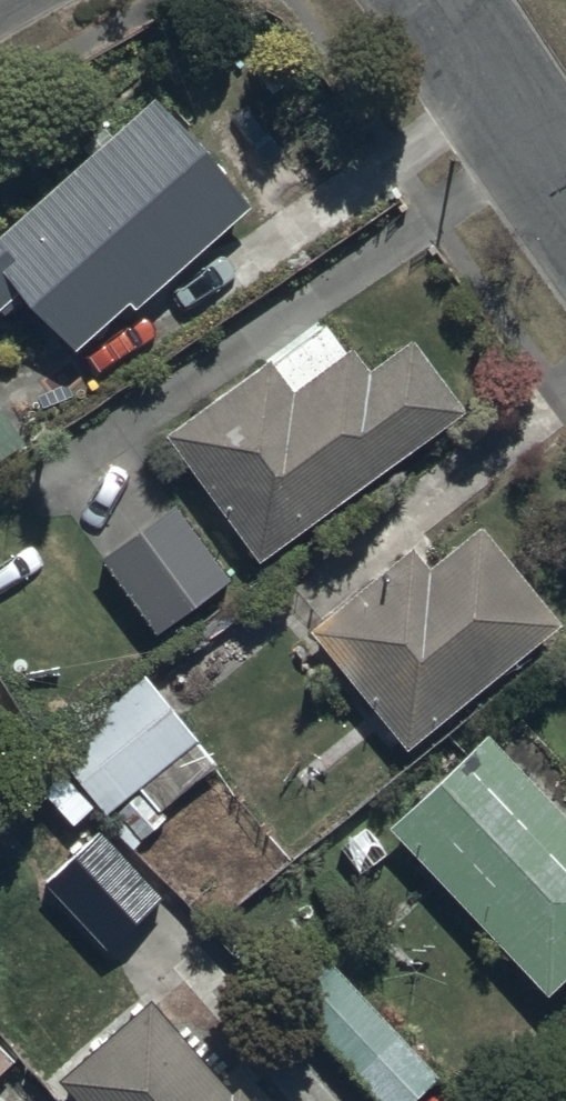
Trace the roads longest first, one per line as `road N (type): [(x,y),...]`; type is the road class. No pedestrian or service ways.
road 1 (residential): [(438,0),(565,184)]

